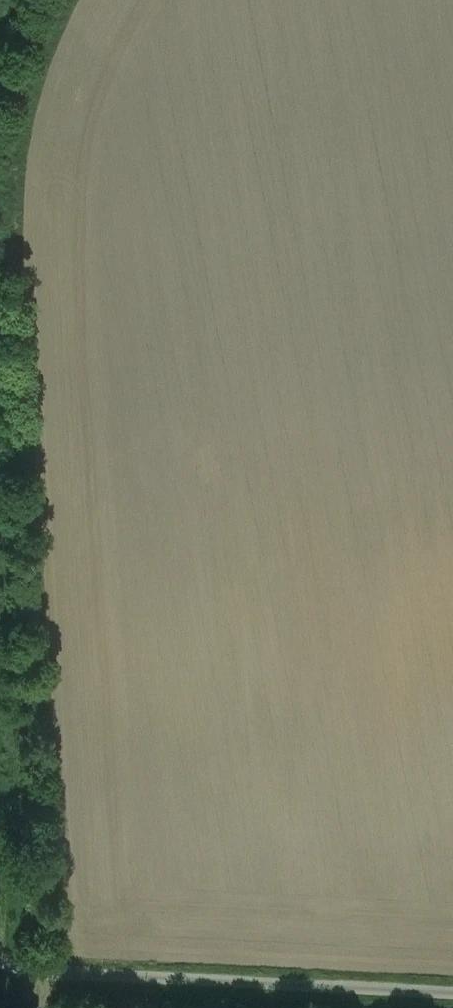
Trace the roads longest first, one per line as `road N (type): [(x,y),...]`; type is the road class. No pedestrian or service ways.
road 1 (unclassified): [(452,995),(44,973),(0,961)]

